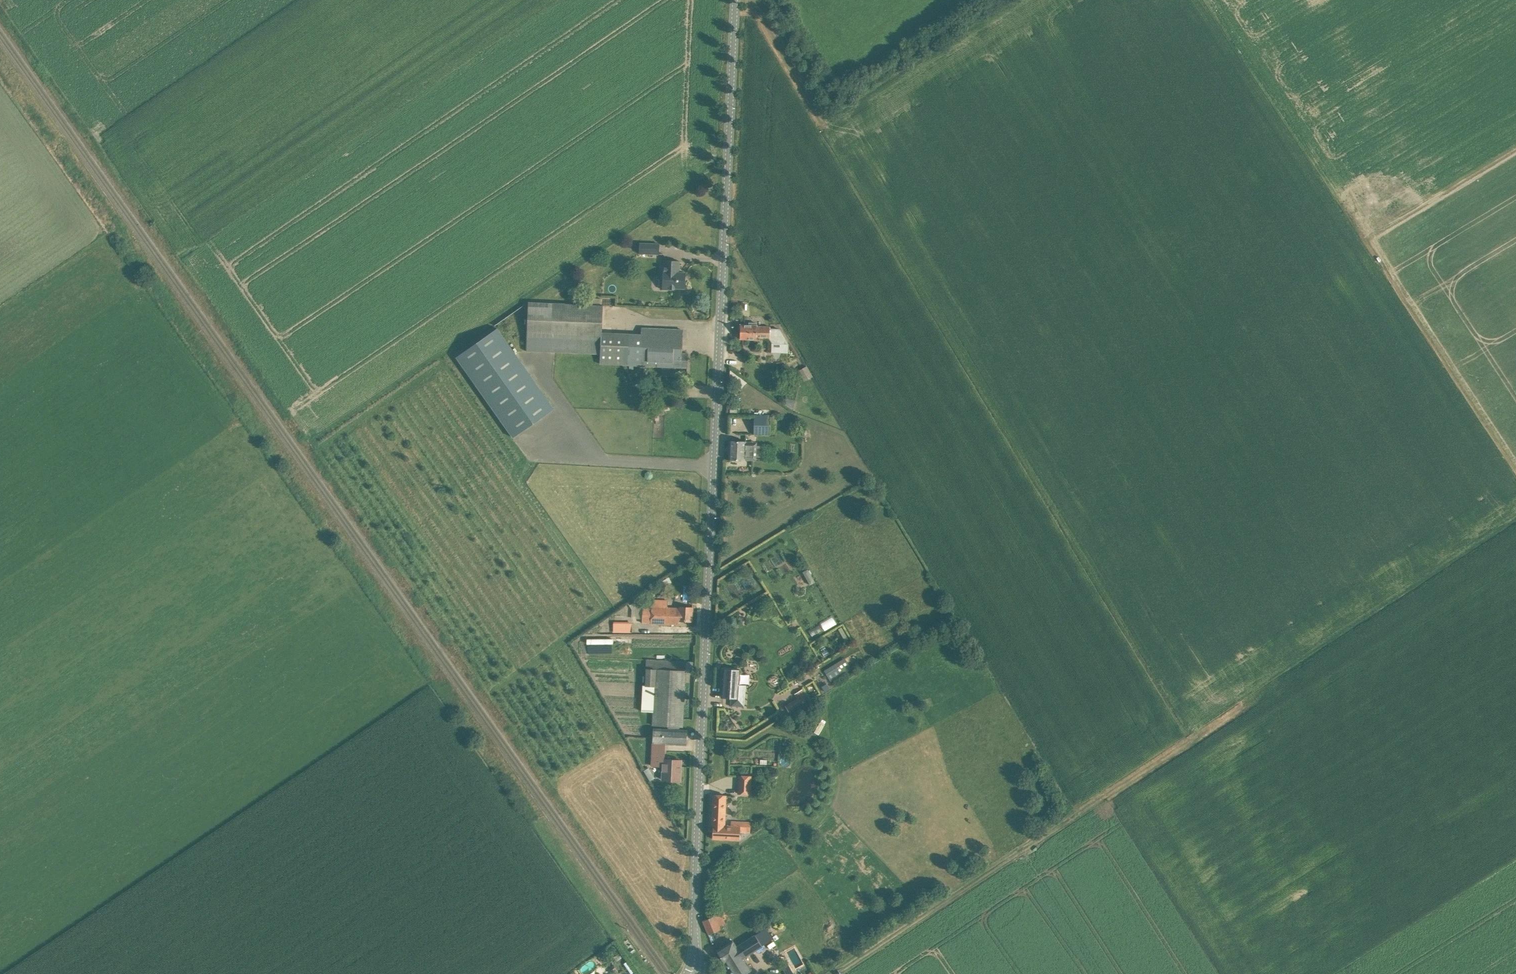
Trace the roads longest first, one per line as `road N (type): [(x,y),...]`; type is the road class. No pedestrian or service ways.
road 1 (tertiary): [(694,973),(736,0)]
road 2 (track): [(833,973),(1070,816)]

